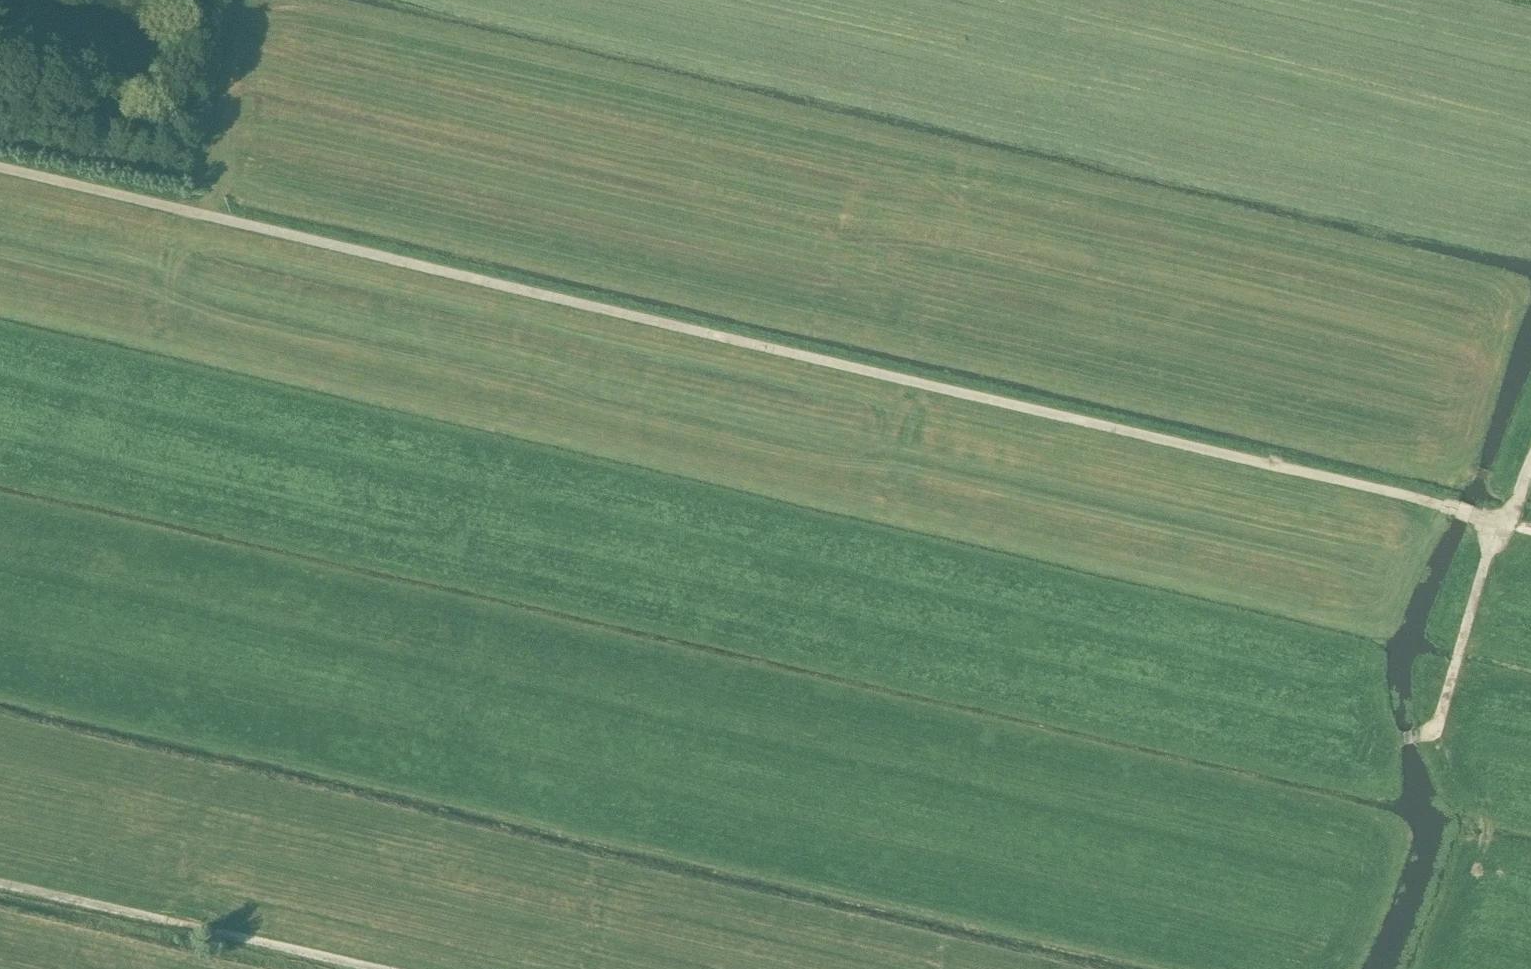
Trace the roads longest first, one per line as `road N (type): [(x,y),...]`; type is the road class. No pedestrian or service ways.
road 1 (track): [(1504,521),(0,168)]
road 2 (track): [(368,968),(0,886)]
road 3 (track): [(1417,737),(1436,731),(1488,552),(1530,461)]

